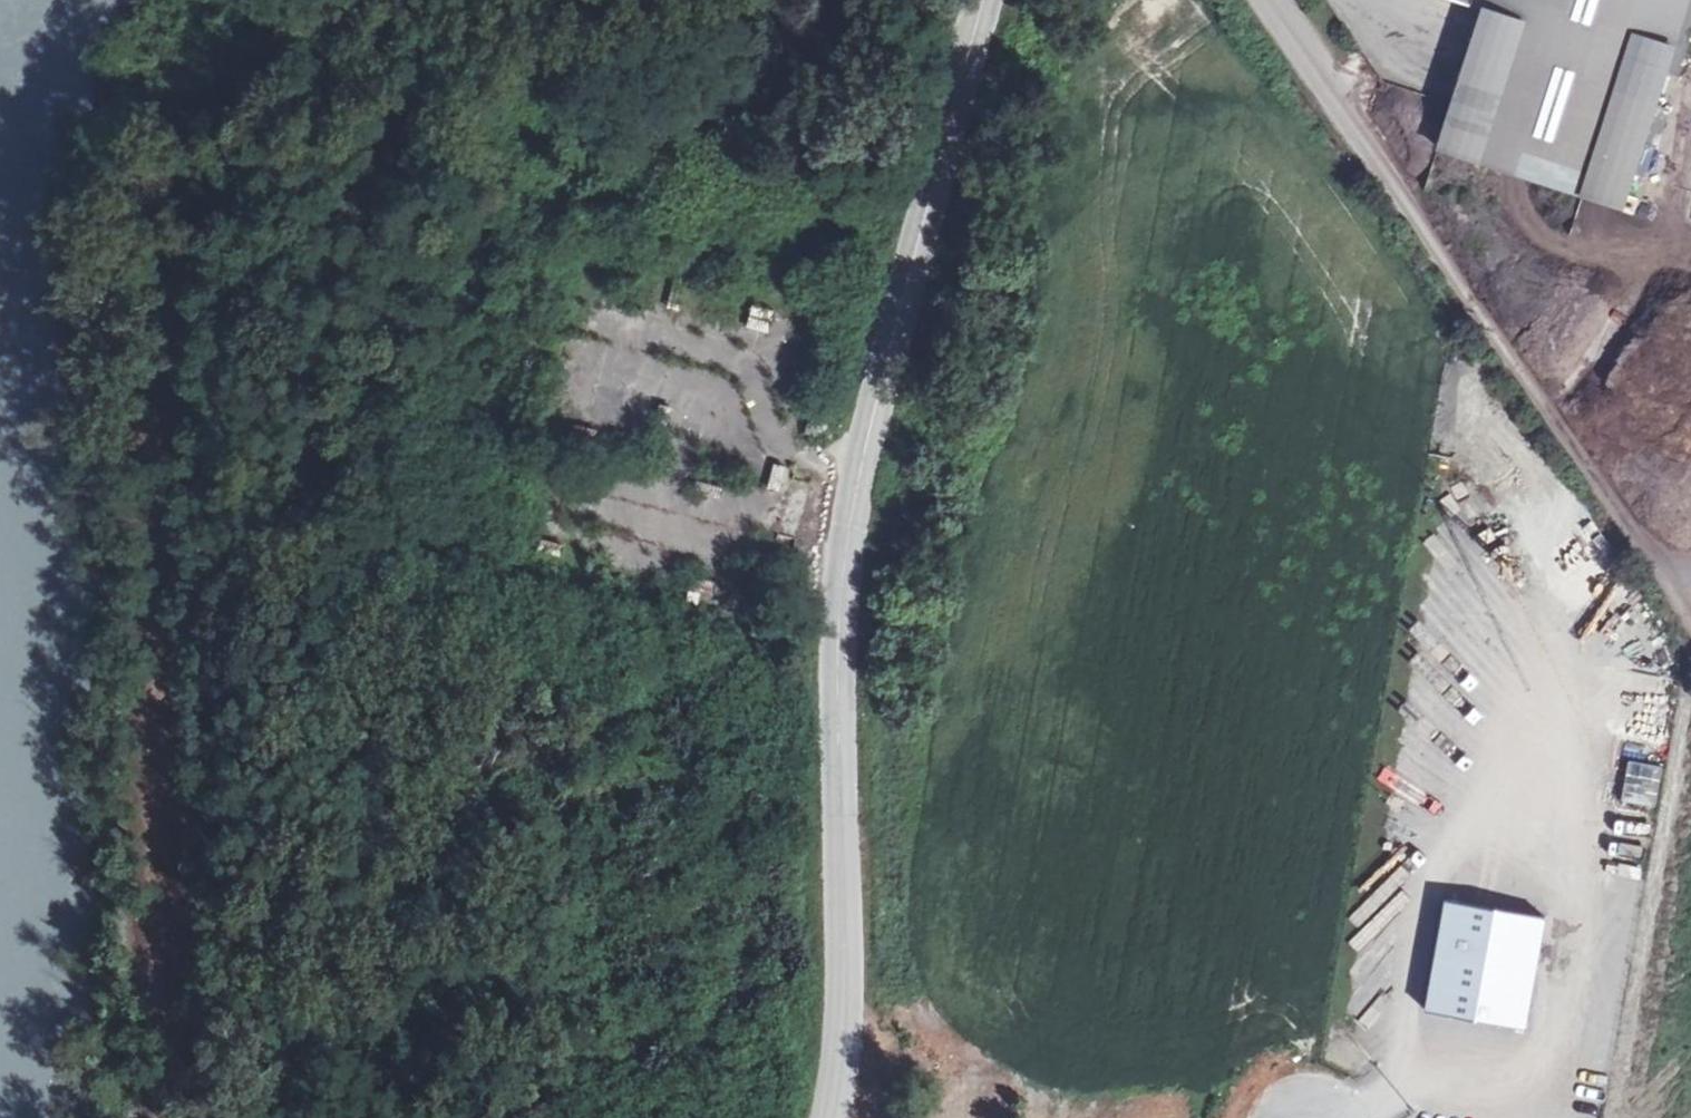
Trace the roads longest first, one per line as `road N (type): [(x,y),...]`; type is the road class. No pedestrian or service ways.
road 1 (tertiary): [(830,1117),(841,1022),(838,570),(857,463),(981,0)]
road 2 (track): [(162,1117),(155,590),(174,375),(159,276)]

